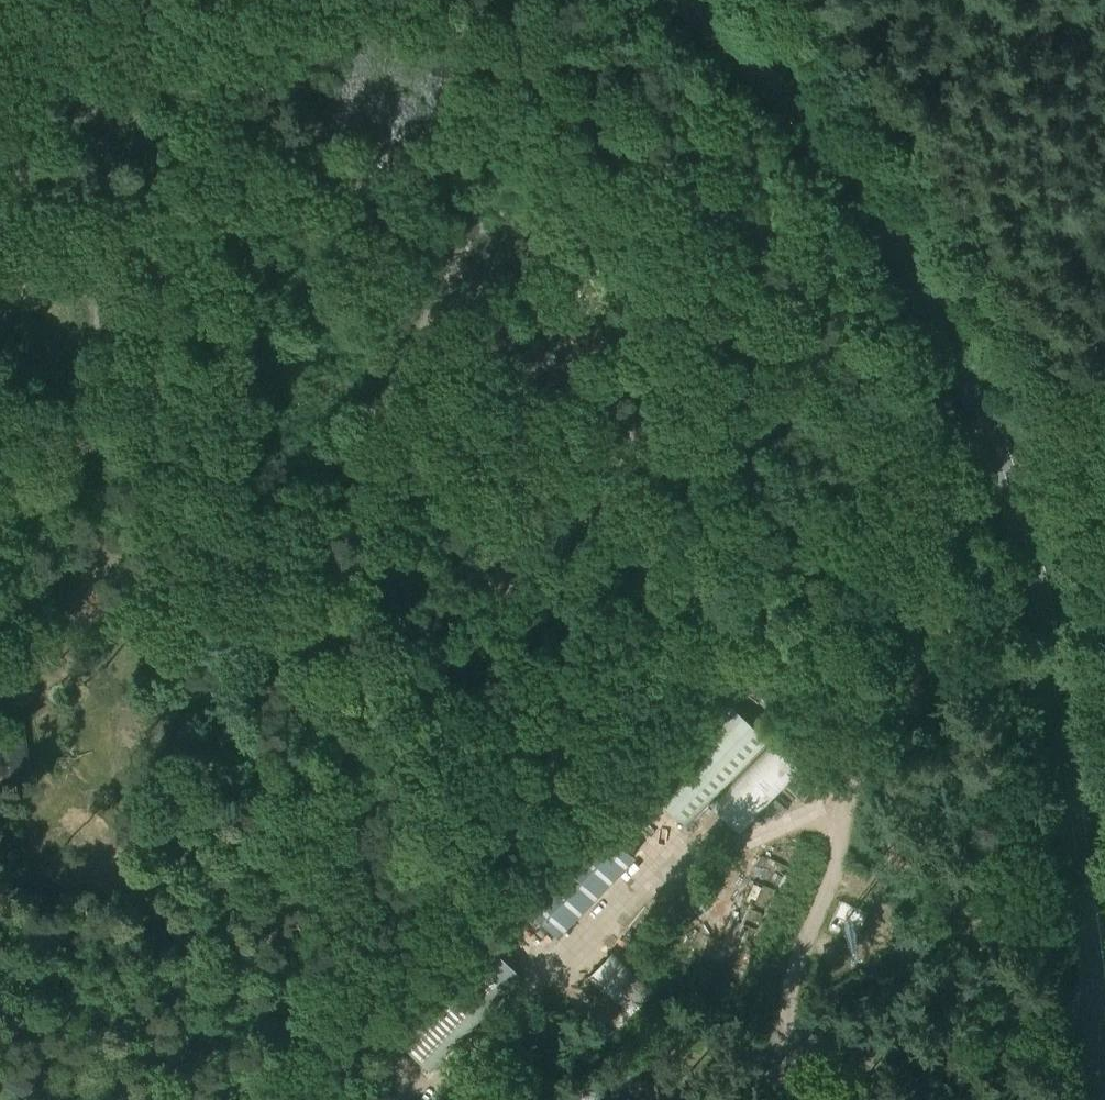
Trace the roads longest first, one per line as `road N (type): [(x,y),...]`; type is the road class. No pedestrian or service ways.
road 1 (tertiary): [(1092,977),(1040,597),(971,386),(854,184),(755,67),(684,0)]
road 2 (track): [(806,521),(615,397),(519,319),(419,219),(279,125),(168,83)]
road 3 (track): [(806,521),(816,487),(813,449),(727,307),(710,243),(687,197),(622,151),(579,100),(496,59),(455,23),(405,0)]
road 4 (track): [(669,433),(598,491),(521,576),(458,586),(413,579),(392,564),(377,536),(364,464),(438,295),(461,261)]

